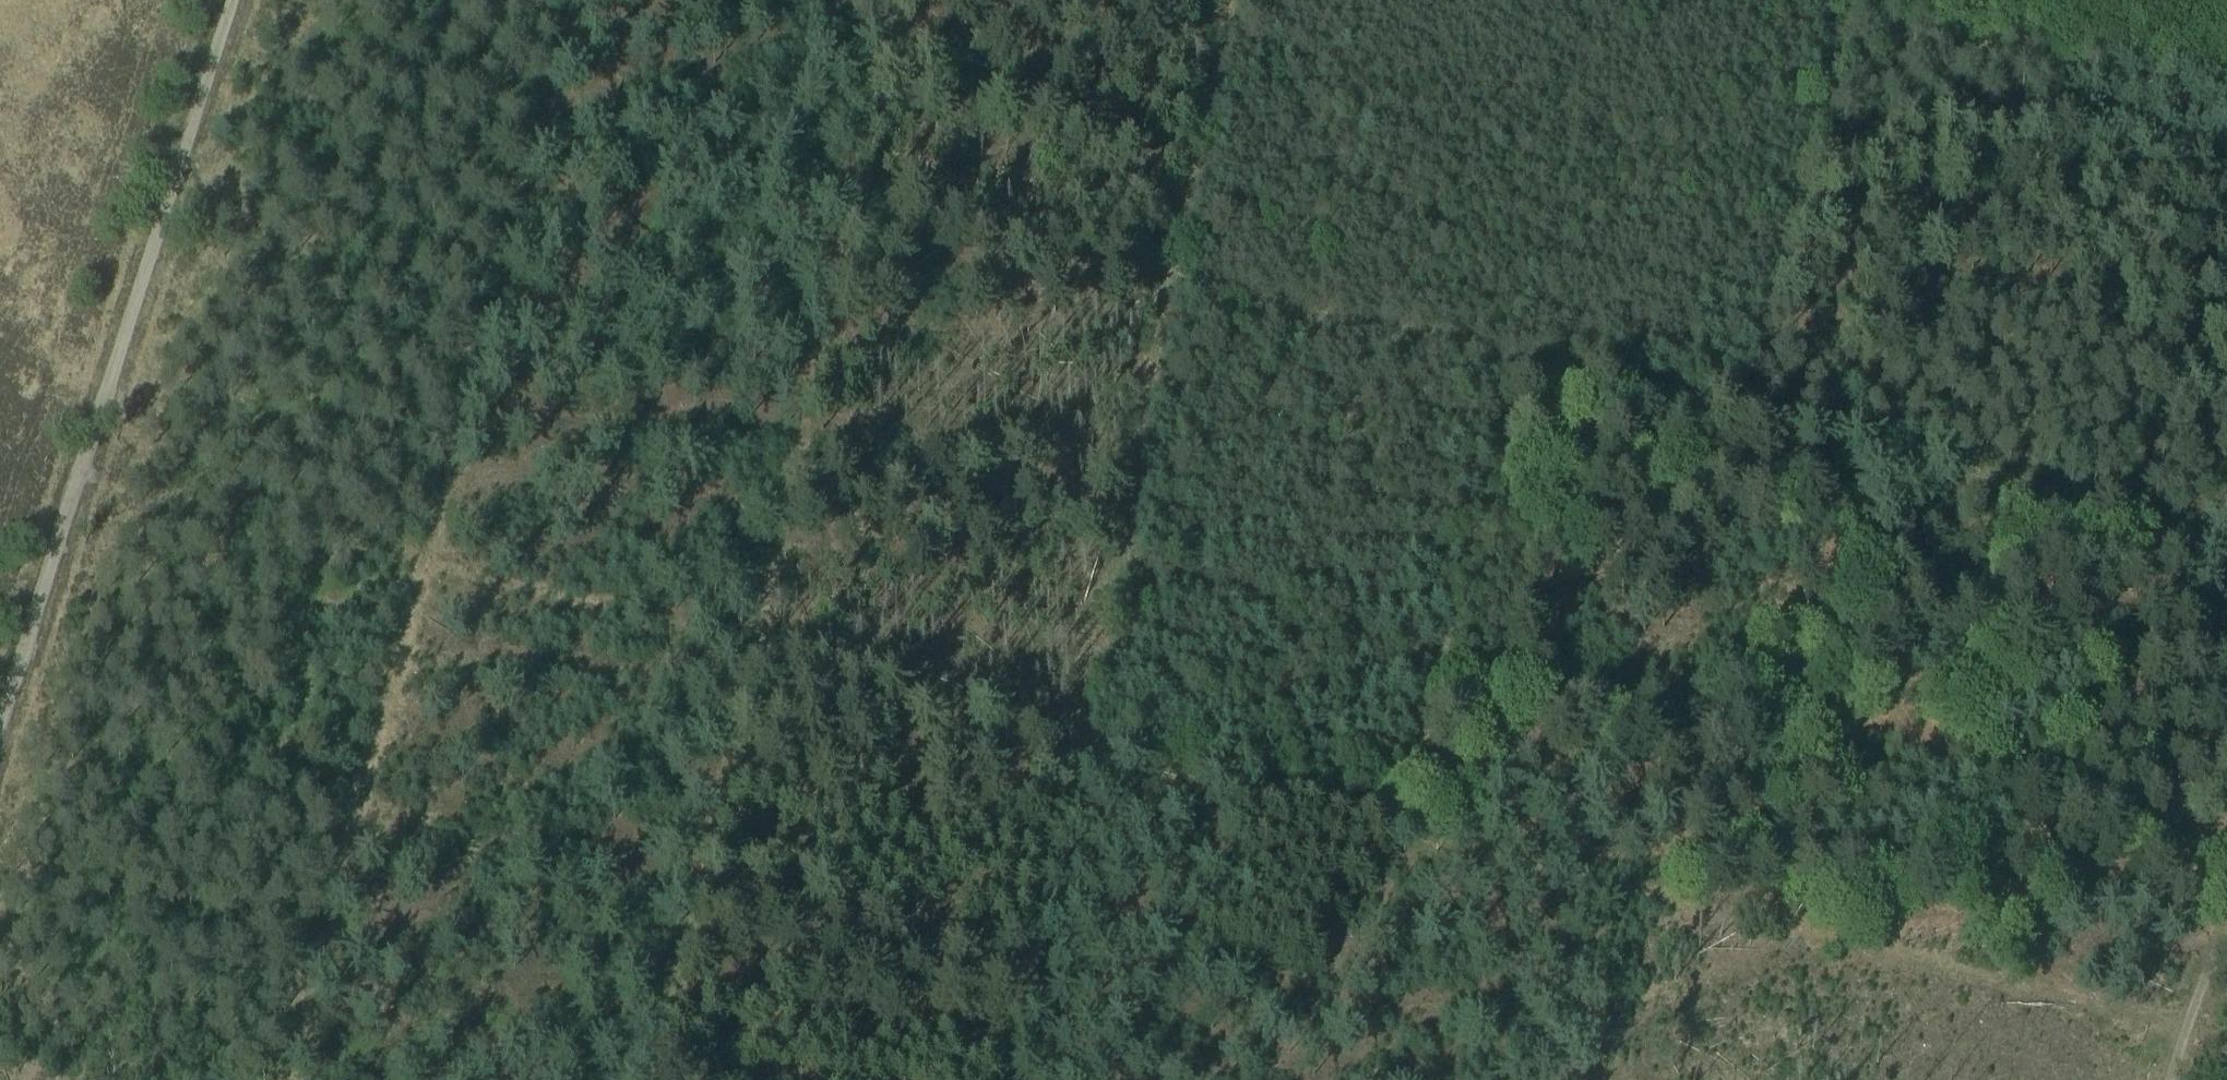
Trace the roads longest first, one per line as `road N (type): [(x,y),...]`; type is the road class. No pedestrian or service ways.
road 1 (track): [(1218,0),(993,1079)]
road 2 (track): [(2168,1079),(2226,907)]
road 3 (track): [(2061,0),(2226,41)]

